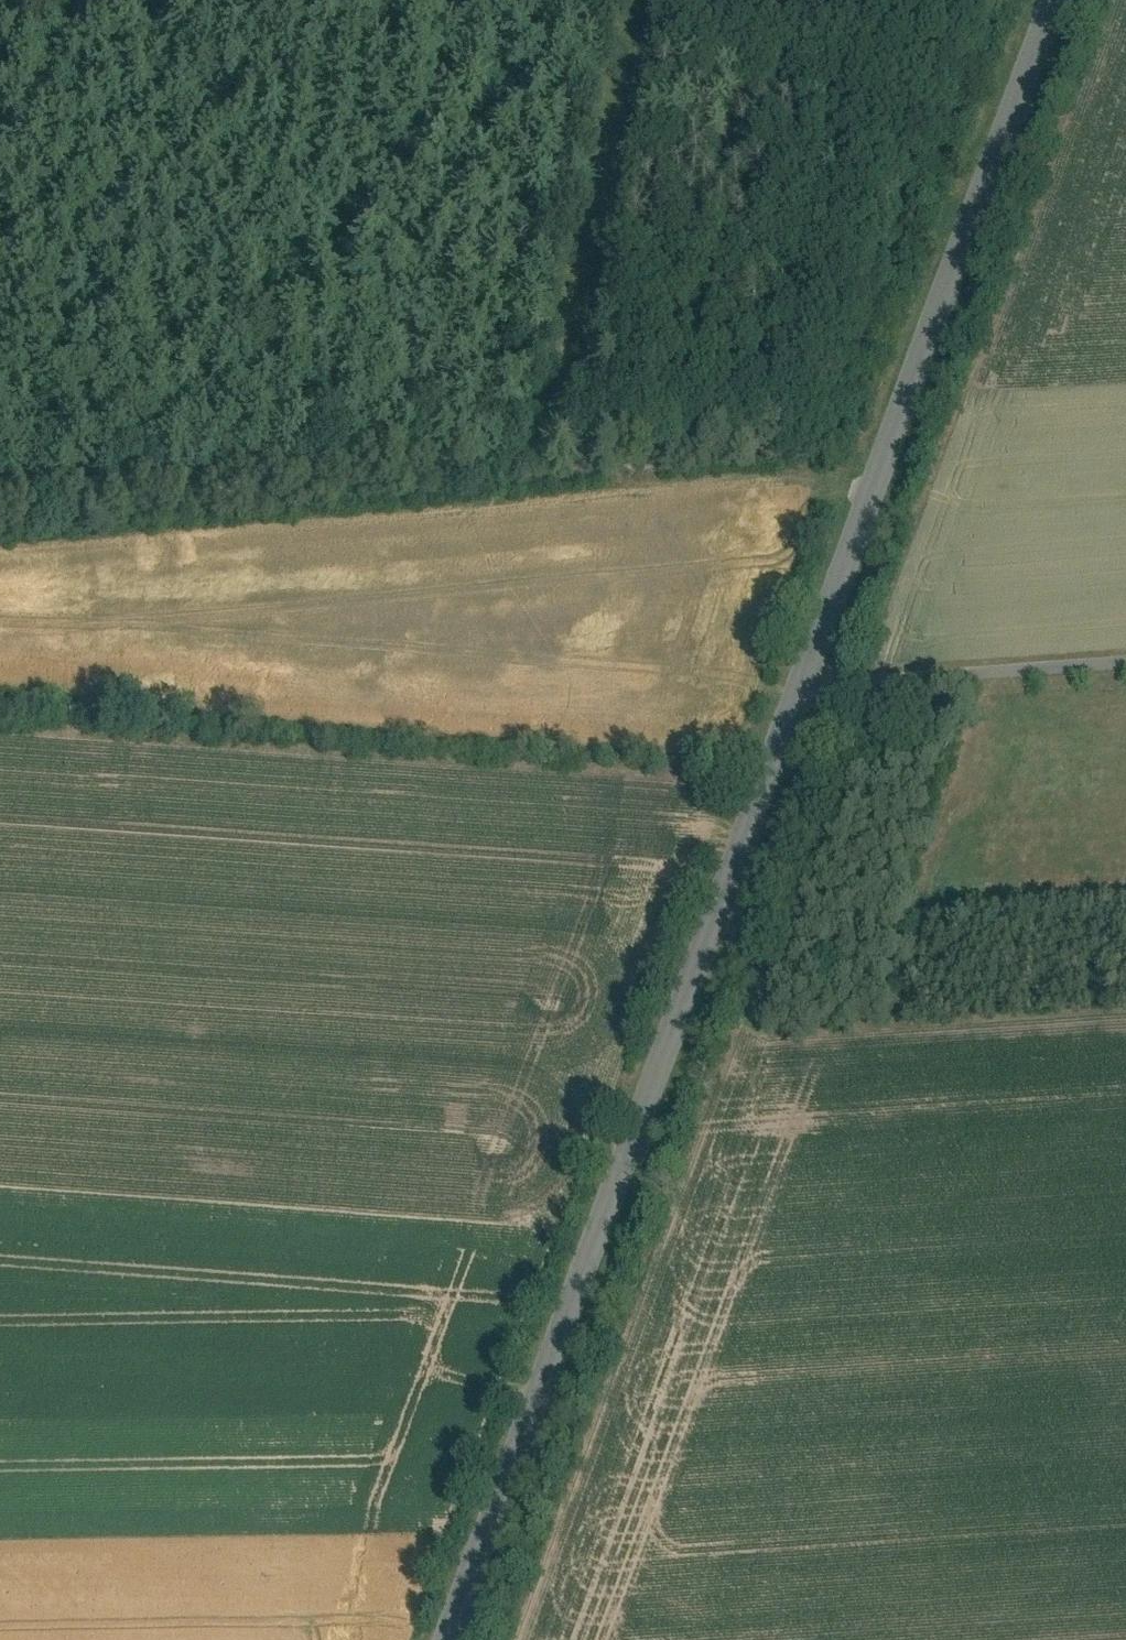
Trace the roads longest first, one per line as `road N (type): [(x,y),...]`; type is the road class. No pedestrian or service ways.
road 1 (tertiary): [(1059,0),(452,1639)]

